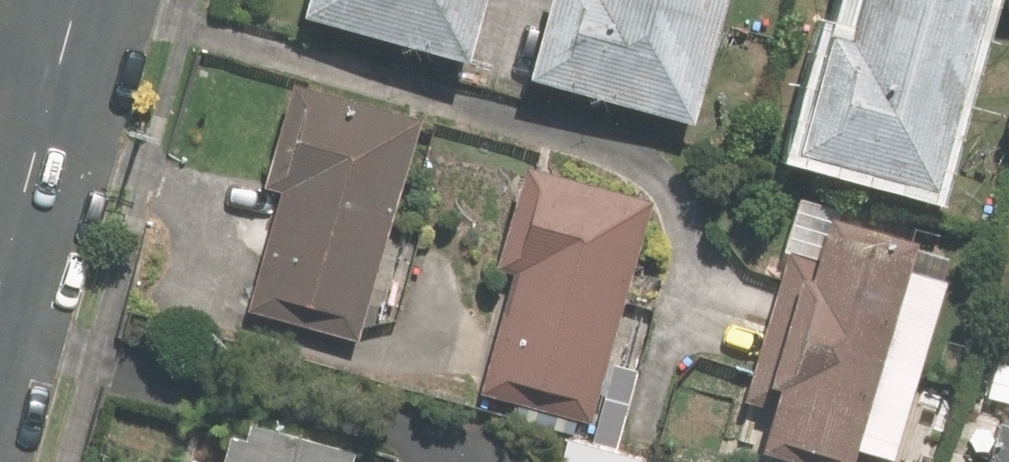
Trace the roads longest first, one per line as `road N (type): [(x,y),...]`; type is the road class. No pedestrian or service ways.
road 1 (tertiary): [(79,0),(0,286)]

